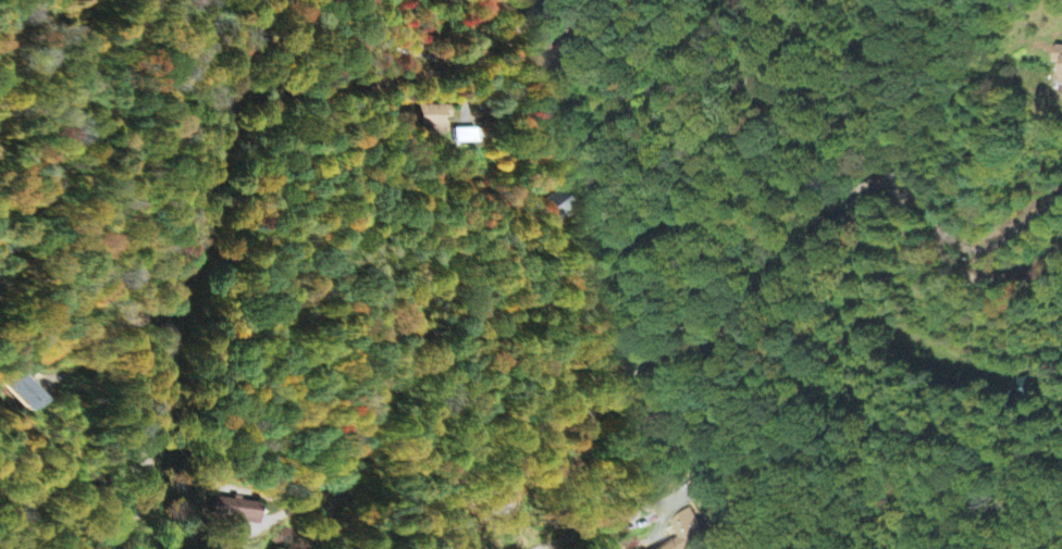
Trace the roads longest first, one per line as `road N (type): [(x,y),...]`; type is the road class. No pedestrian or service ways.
road 1 (residential): [(447,548),(469,512),(507,488),(548,426),(598,407),(631,373),(717,342),(748,322),(827,232),(851,188),(885,180),(937,230),(966,246),(999,239),(1061,192)]
road 2 (residential): [(300,548),(339,500),(368,387),(391,342),(412,330),(483,325),(585,290),(651,244),(729,124),(751,53),(756,0)]
road 3 (residential): [(0,271),(46,163),(98,75),(126,0)]
road 4 (residential): [(547,0),(462,55),(428,48),(376,0)]

